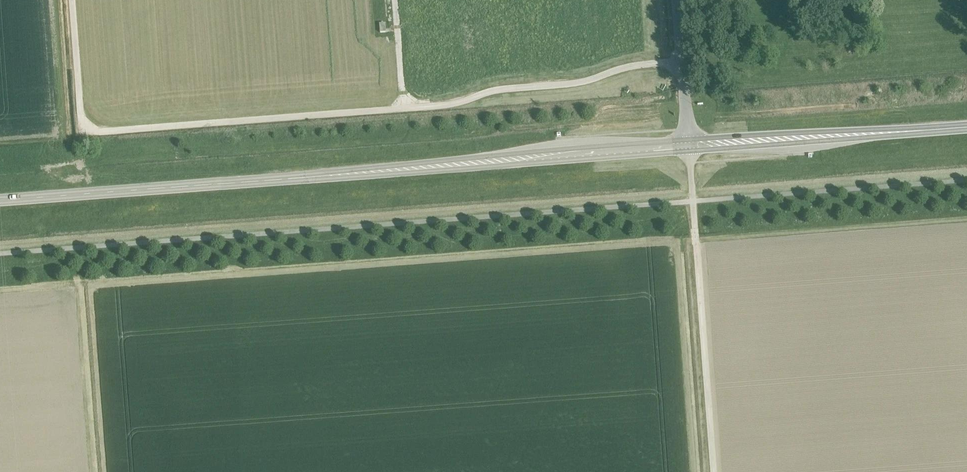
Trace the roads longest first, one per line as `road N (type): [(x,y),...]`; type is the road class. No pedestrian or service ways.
road 1 (tertiary): [(924,131),(686,138),(316,177)]
road 2 (tertiary): [(316,177),(924,131)]
road 3 (tertiary): [(316,177),(0,201)]

